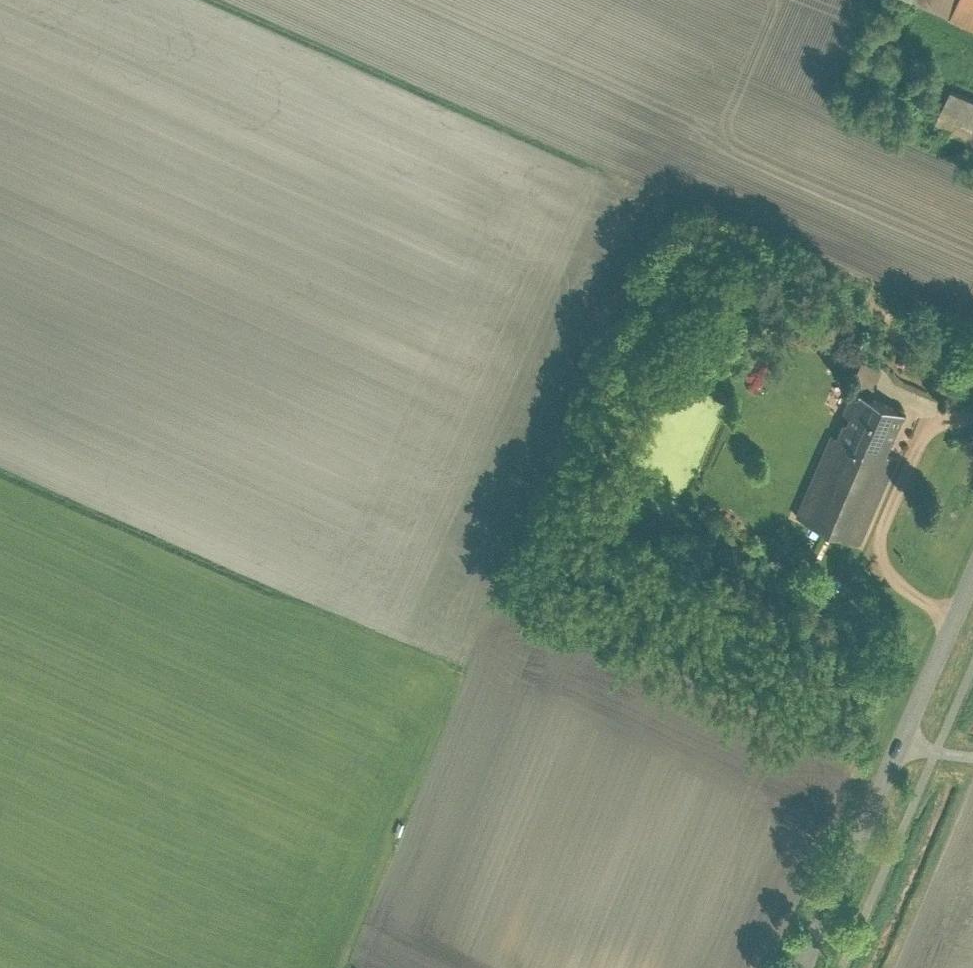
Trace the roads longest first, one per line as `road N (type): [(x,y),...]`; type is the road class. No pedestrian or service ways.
road 1 (tertiary): [(972,571),(801,967)]

